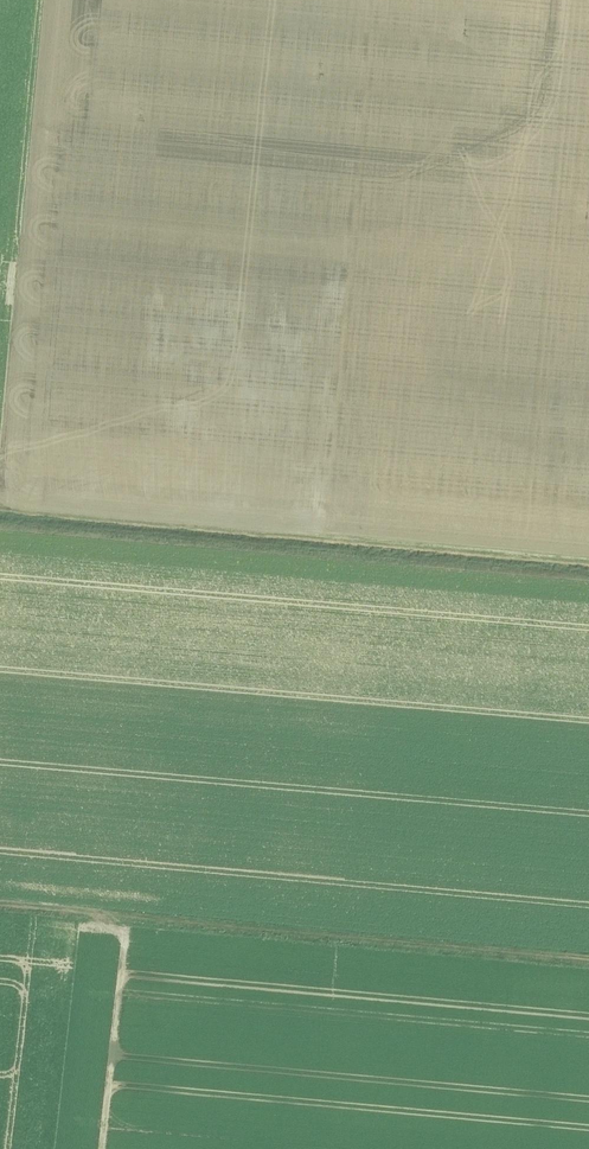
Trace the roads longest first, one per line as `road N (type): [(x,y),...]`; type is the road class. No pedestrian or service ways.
road 1 (track): [(0,903),(588,960)]

